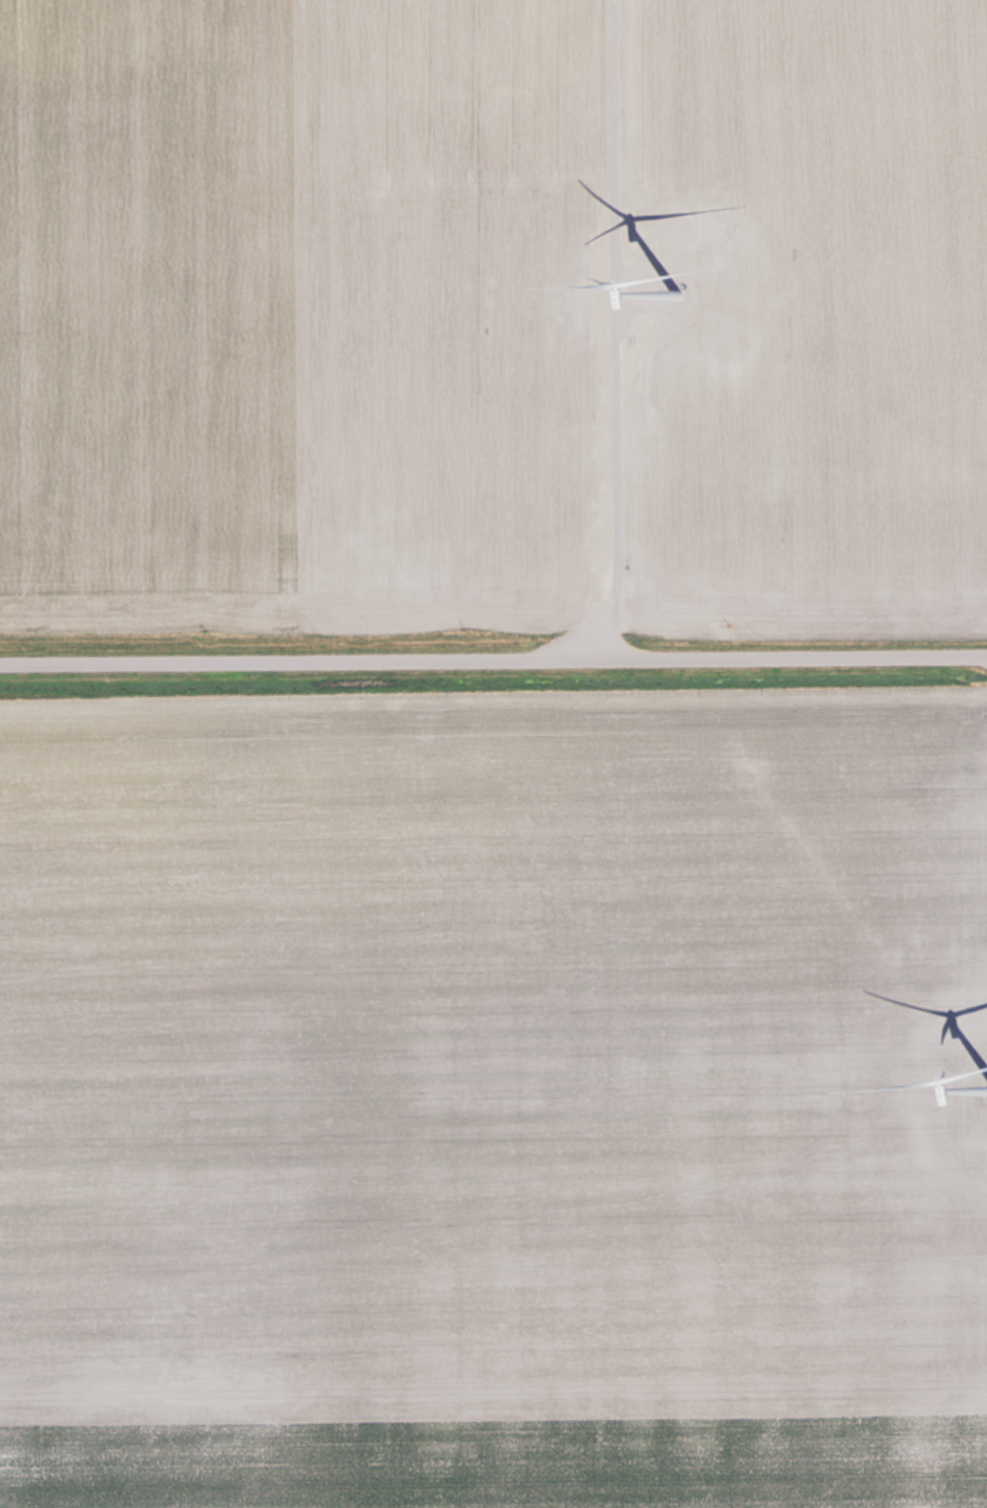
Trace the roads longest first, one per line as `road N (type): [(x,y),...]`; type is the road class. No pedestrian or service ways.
road 1 (residential): [(0,663),(986,655)]

